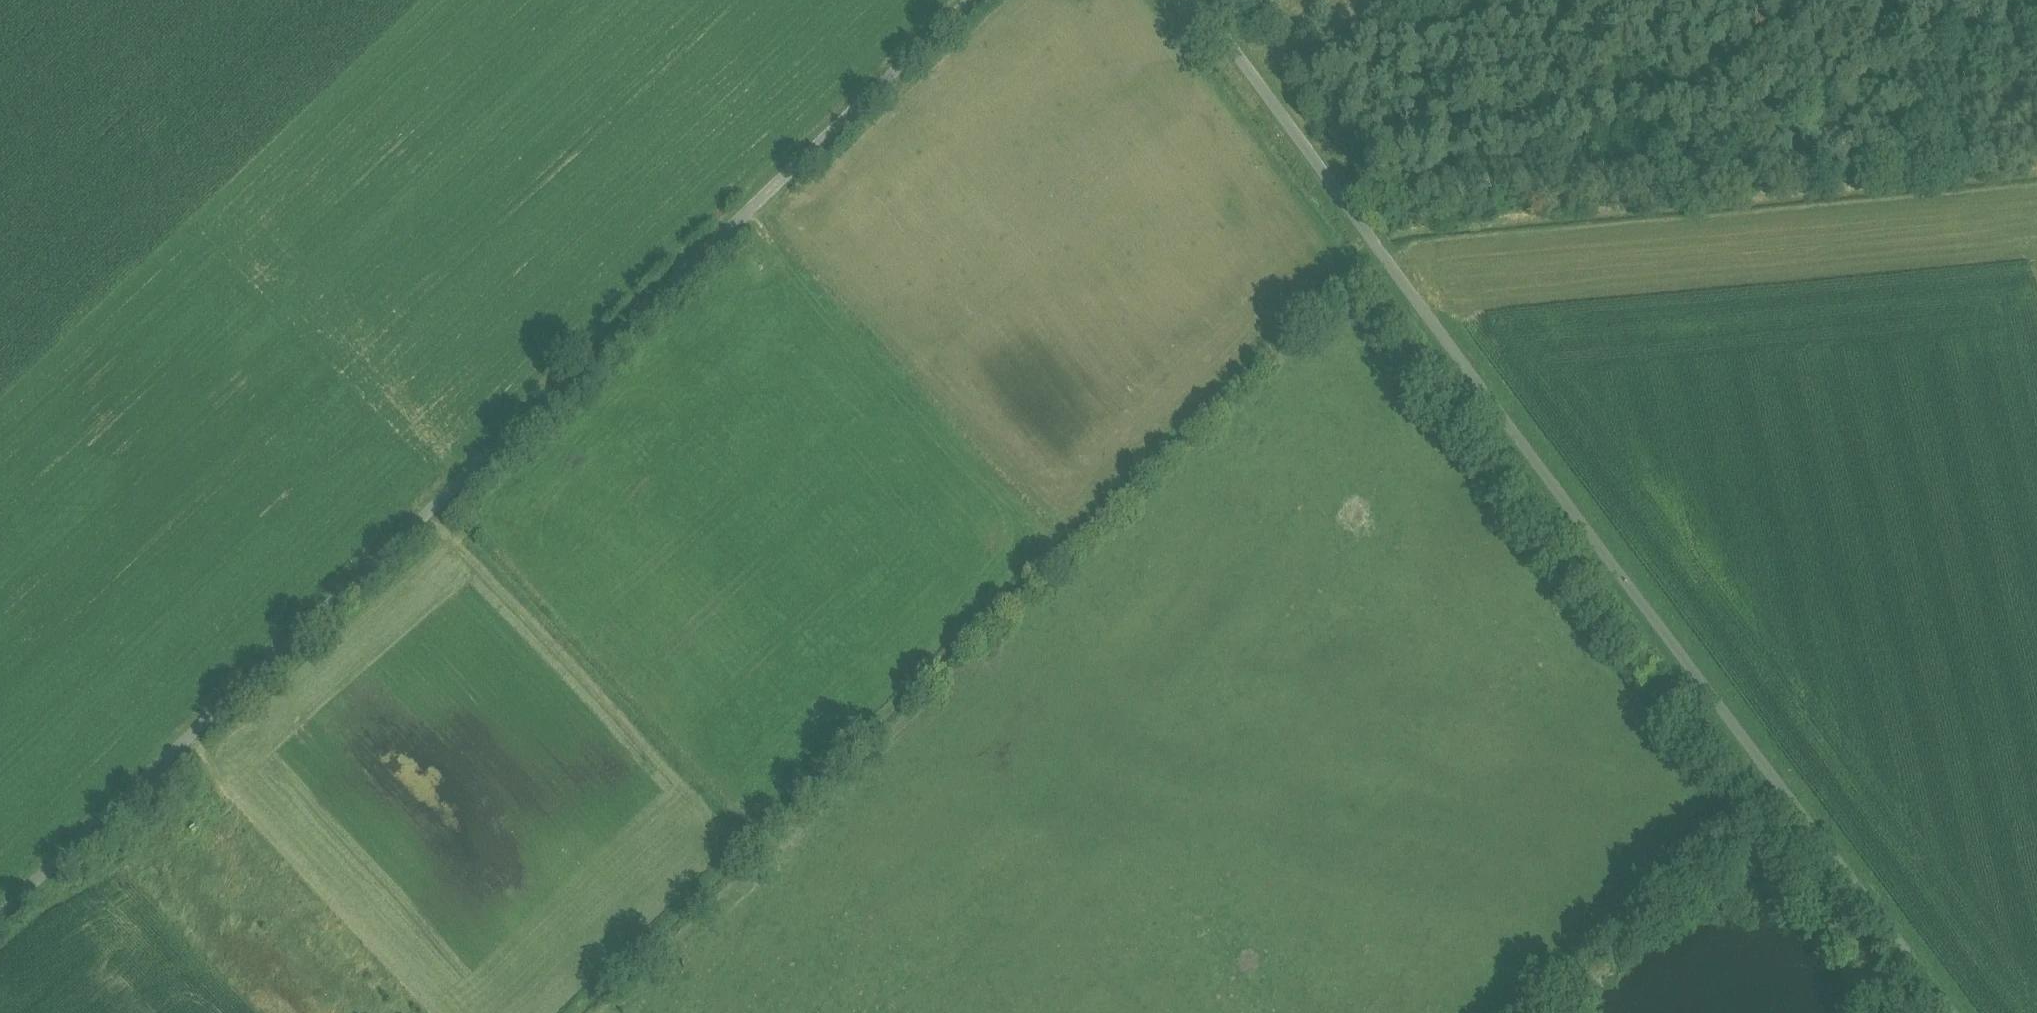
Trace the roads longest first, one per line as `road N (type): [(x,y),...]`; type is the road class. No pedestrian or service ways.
road 1 (unclassified): [(0,915),(983,0)]
road 2 (unclassified): [(1199,0),(1951,1012)]

